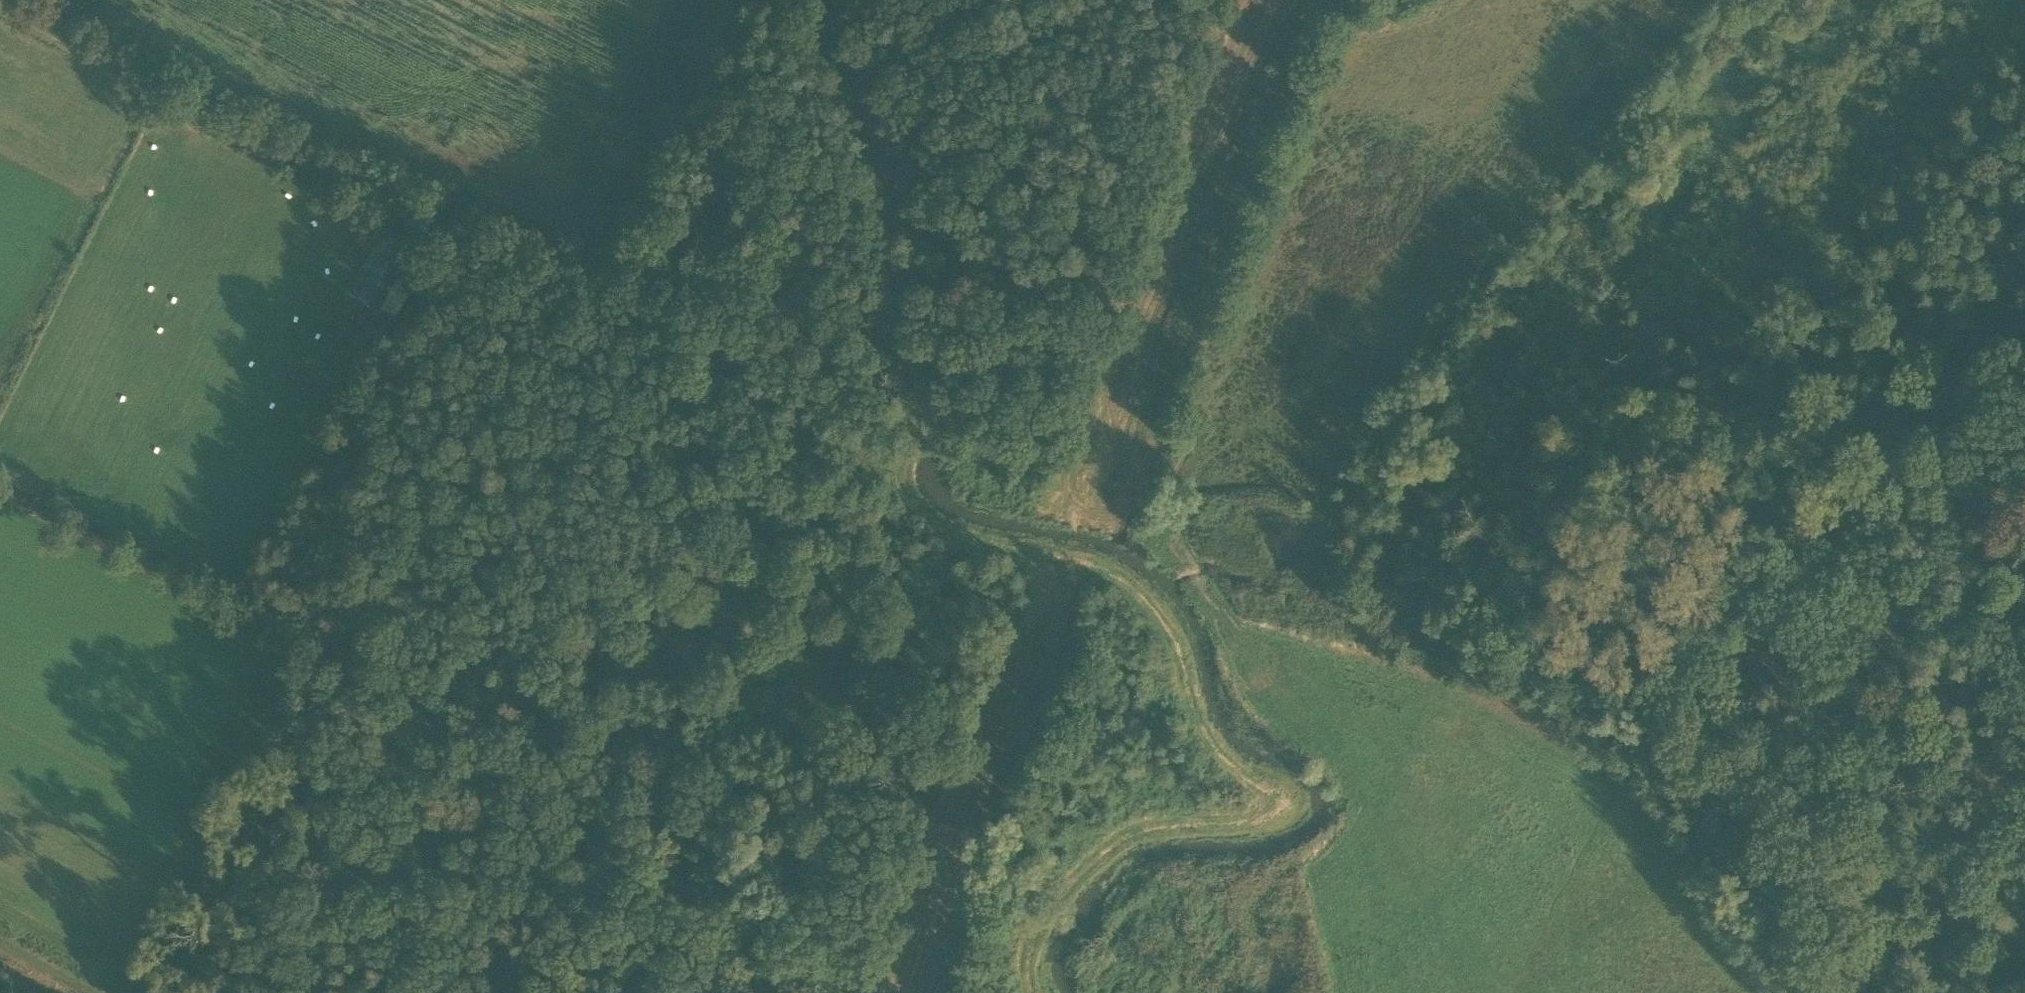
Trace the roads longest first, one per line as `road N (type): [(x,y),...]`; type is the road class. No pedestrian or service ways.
road 1 (track): [(0,9),(417,220)]

